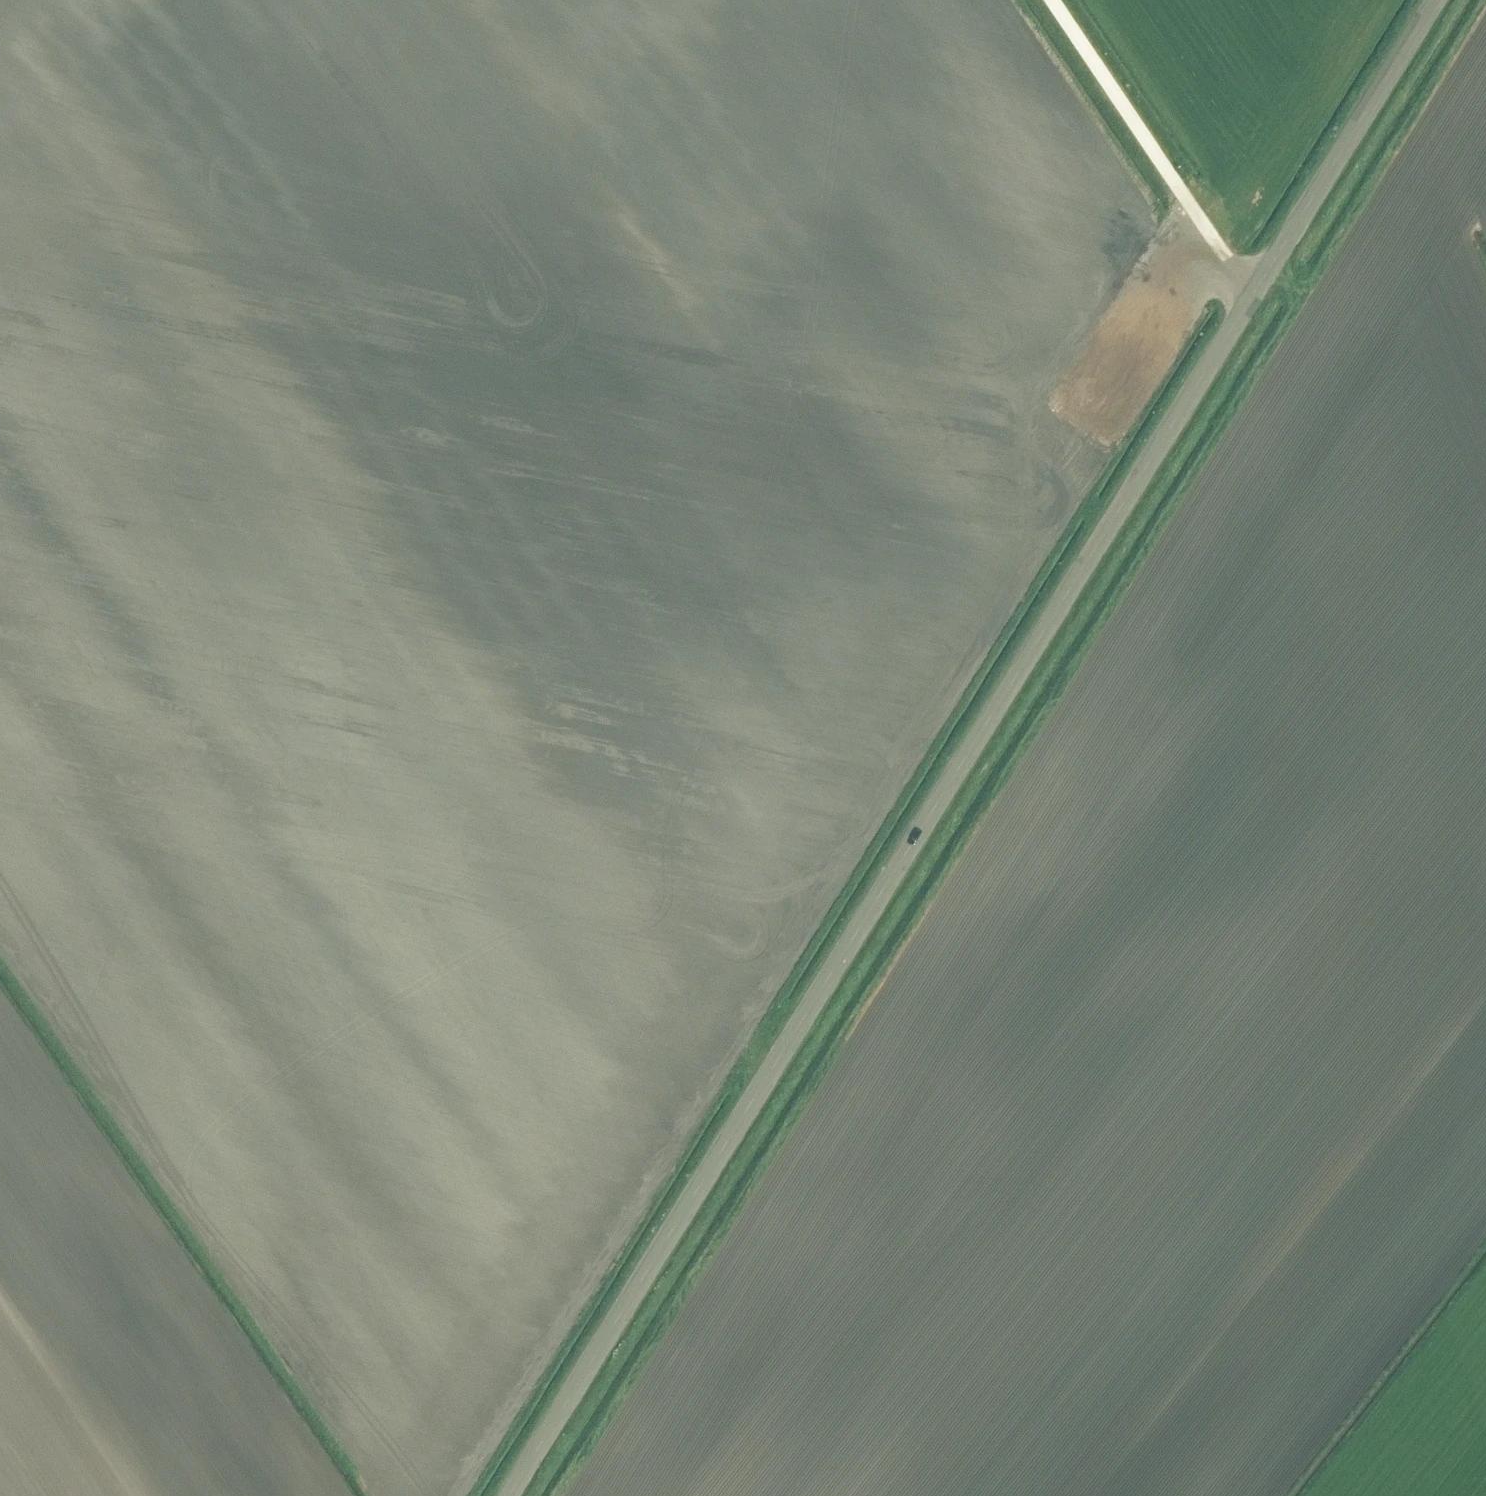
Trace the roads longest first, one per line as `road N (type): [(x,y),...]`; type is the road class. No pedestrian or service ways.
road 1 (tertiary): [(508,1495),(1252,297)]
road 2 (unclassified): [(1252,297),(1052,0)]
road 3 (tertiary): [(1252,297),(1435,0)]

